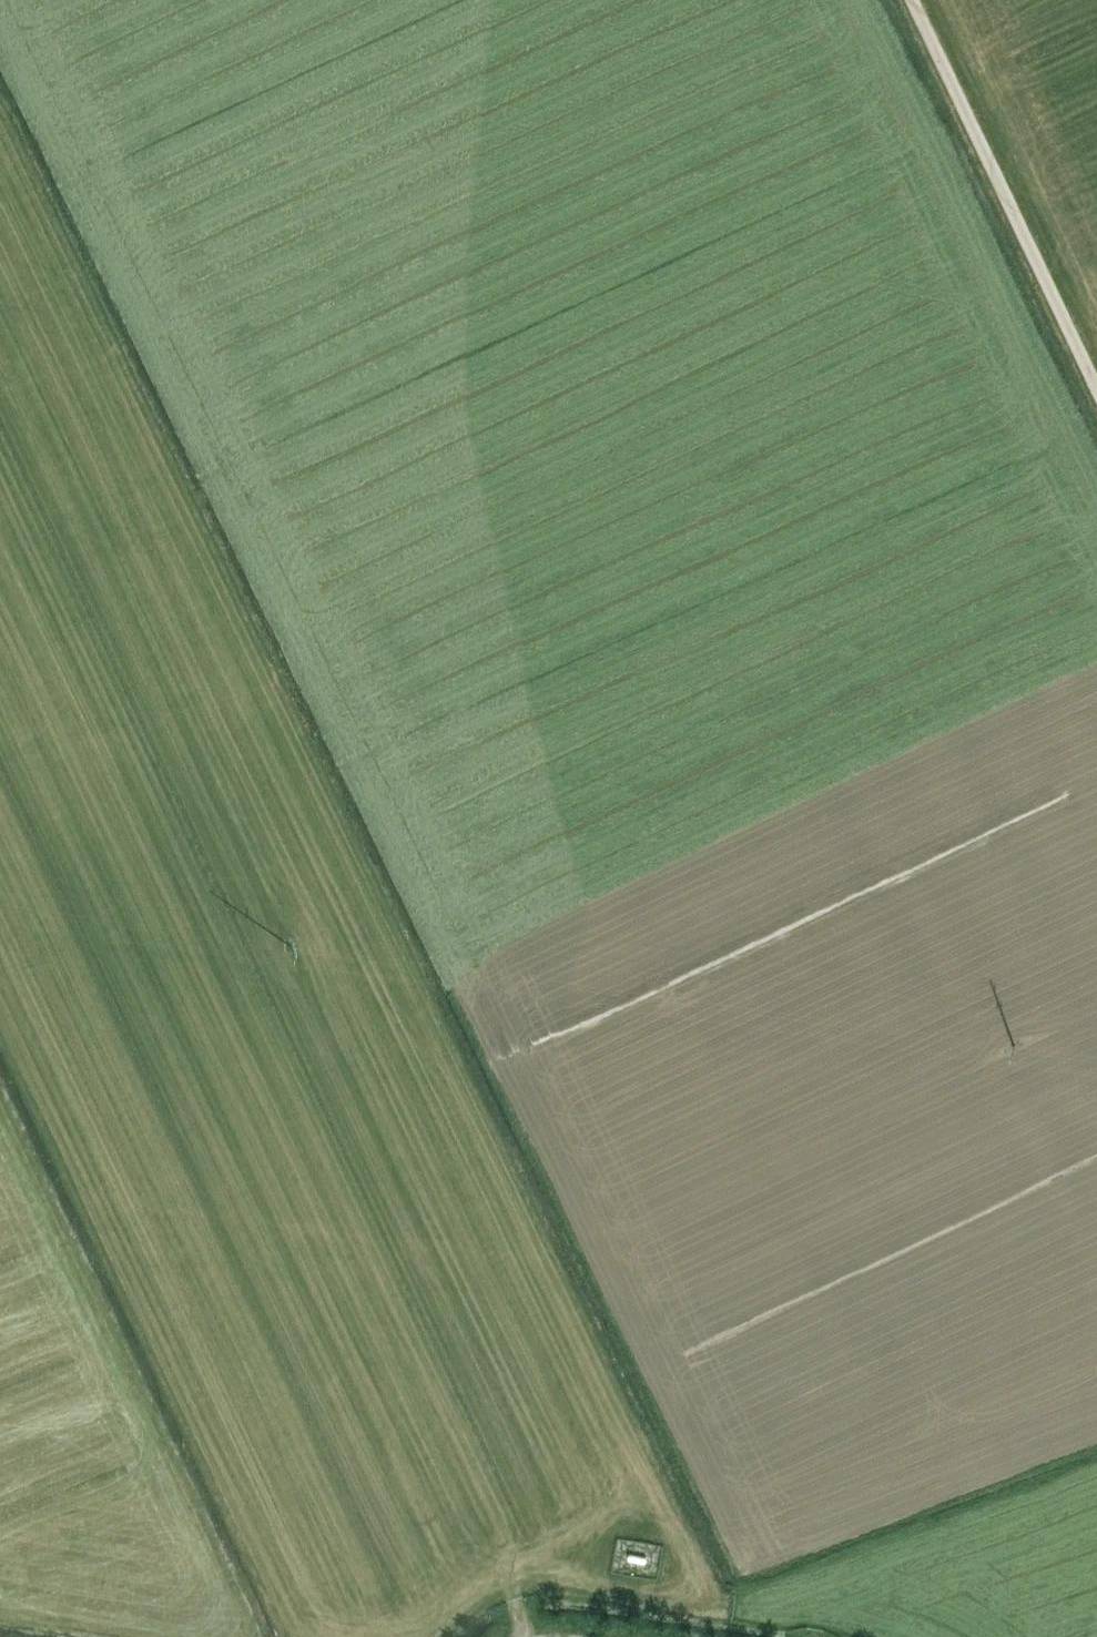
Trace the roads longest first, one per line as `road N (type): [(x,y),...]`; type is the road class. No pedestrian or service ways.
road 1 (track): [(1096,384),(914,0)]

